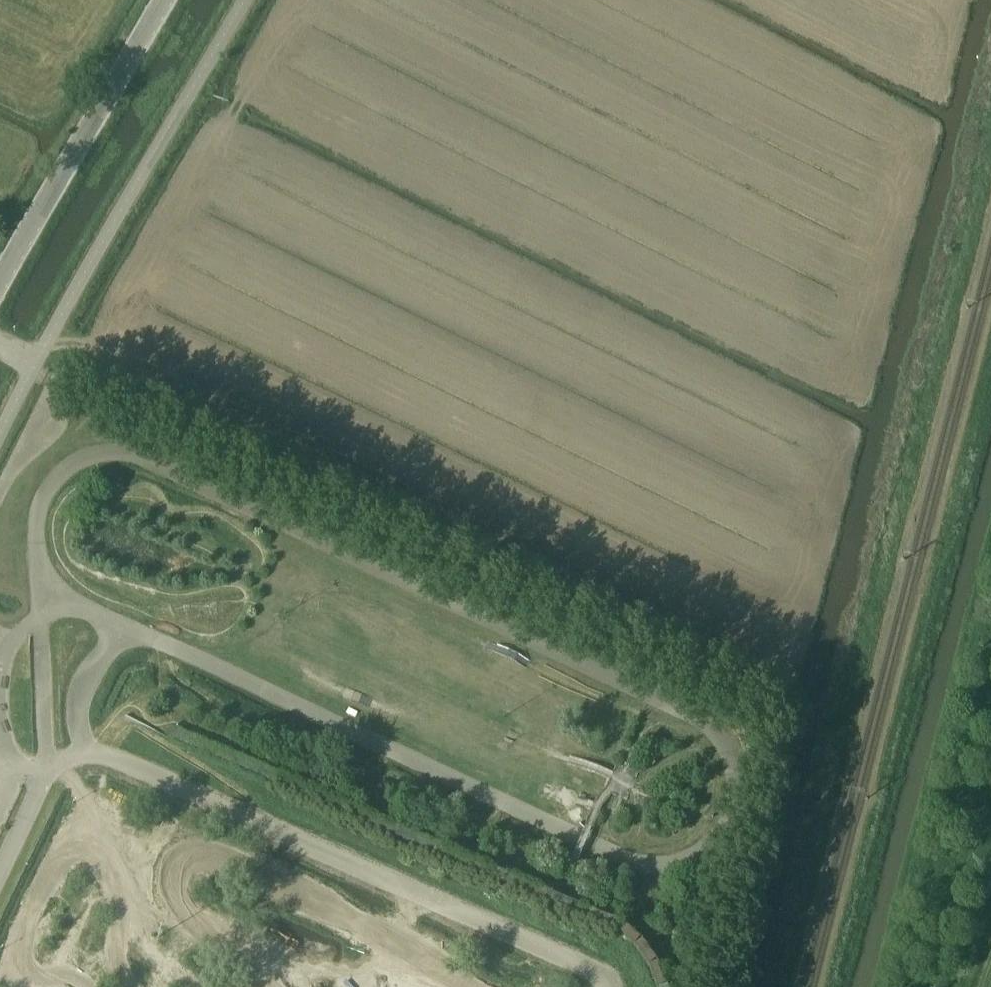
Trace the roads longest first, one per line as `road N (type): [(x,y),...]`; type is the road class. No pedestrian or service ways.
road 1 (track): [(990,595),(882,986)]
road 2 (tertiary): [(0,285),(165,0)]

